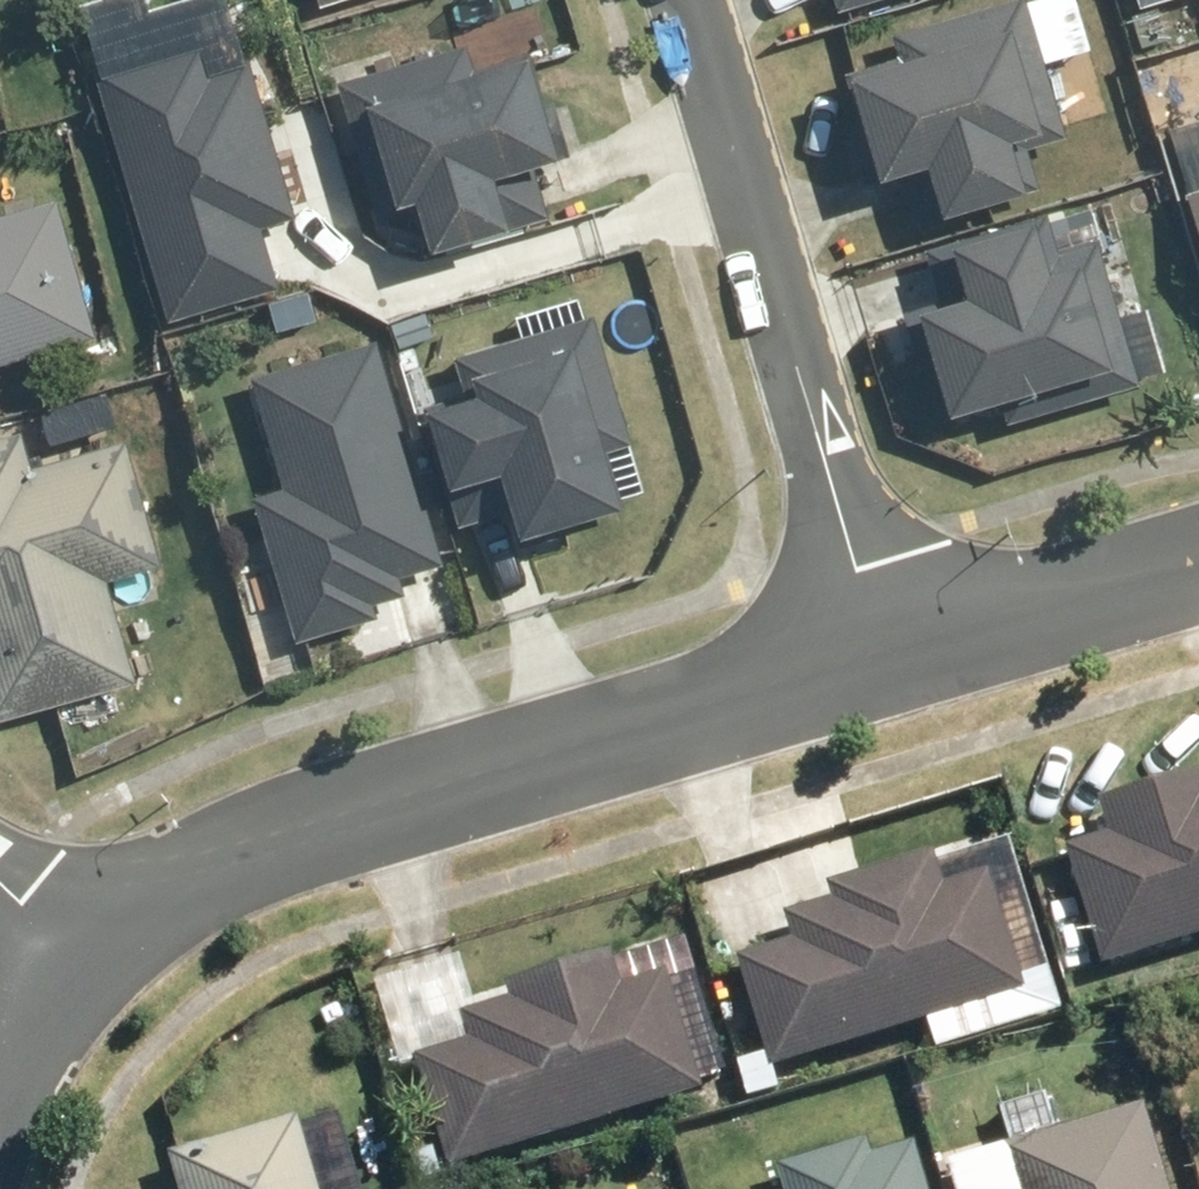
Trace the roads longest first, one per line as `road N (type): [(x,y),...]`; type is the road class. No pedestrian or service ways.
road 1 (residential): [(81,964),(158,905),(301,829),(888,656)]
road 2 (residential): [(688,0),(888,656)]
road 3 (residential): [(888,656),(1198,572)]
road 4 (residential): [(0,1098),(81,964)]

